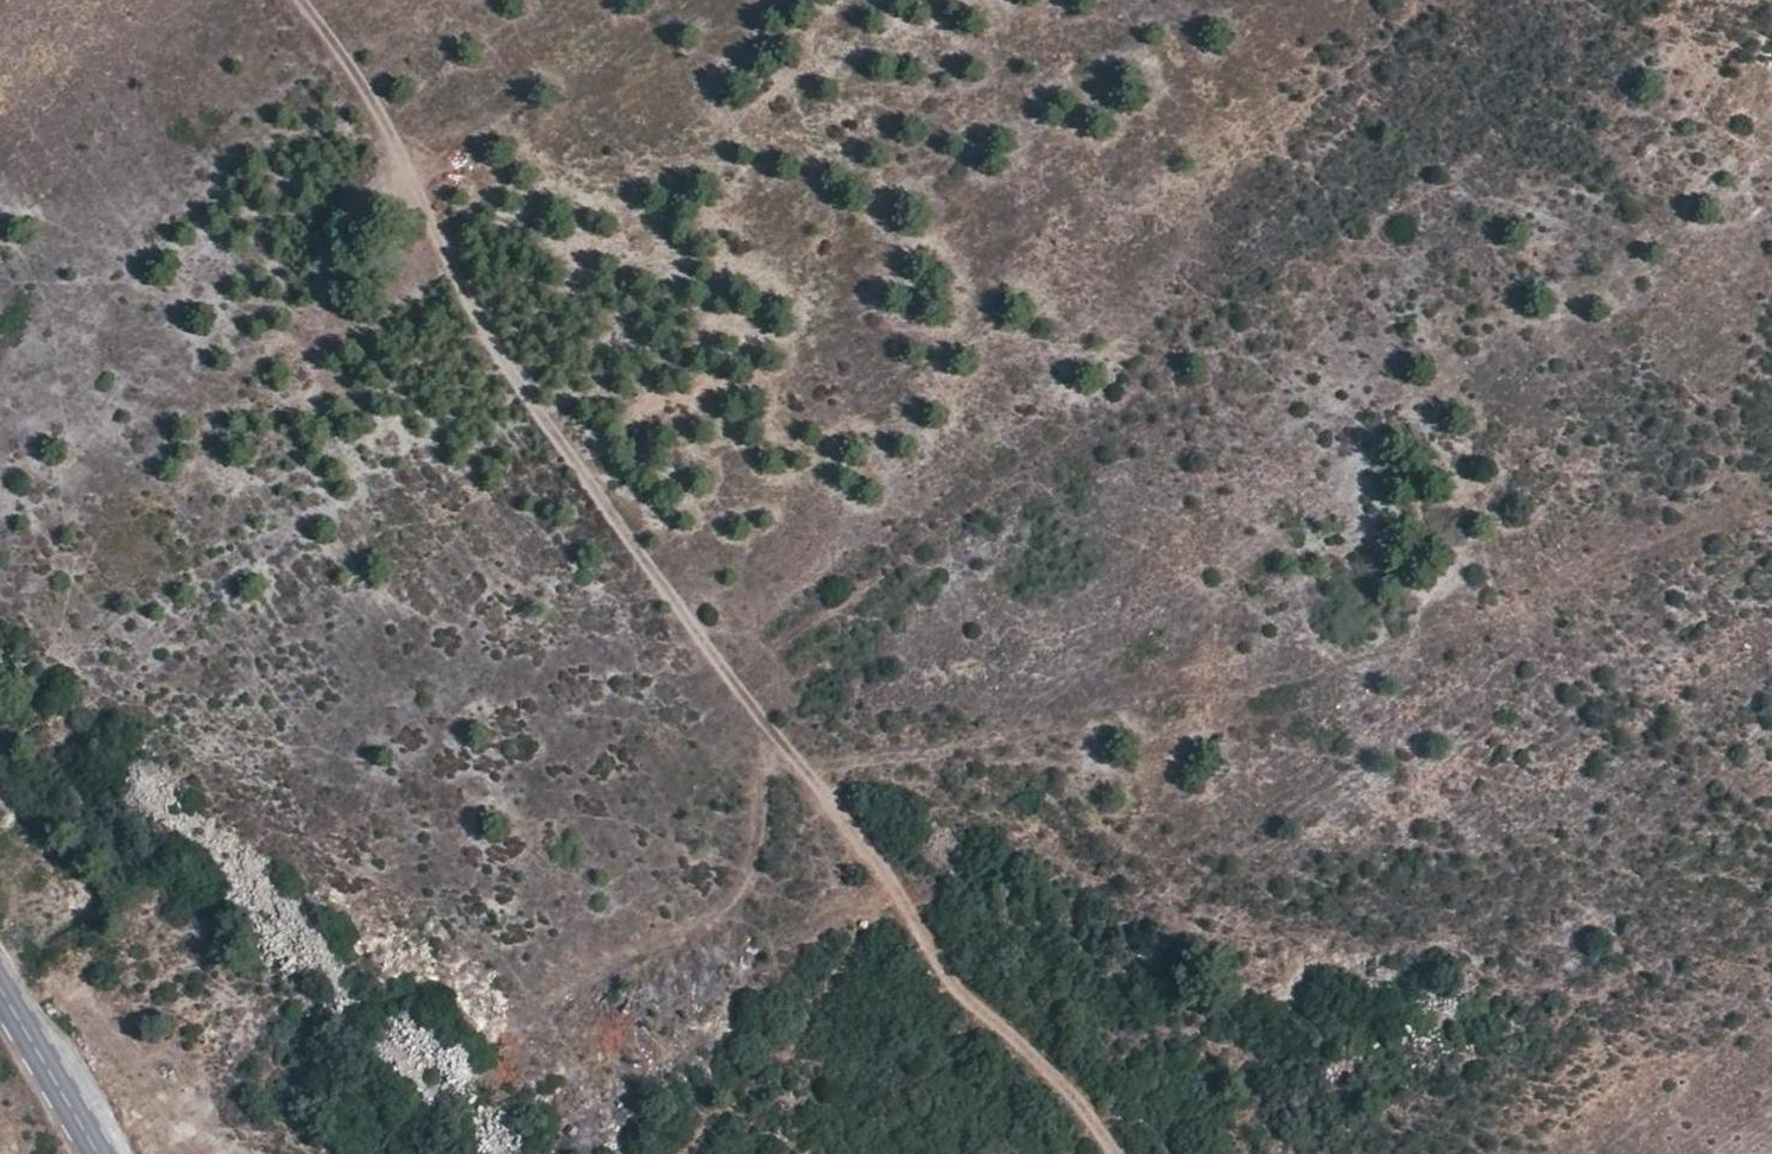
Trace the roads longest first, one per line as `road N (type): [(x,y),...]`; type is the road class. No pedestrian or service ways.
road 1 (track): [(301,0),(405,141),(454,284),(592,492),(914,921),(954,986),(1115,1153)]
road 2 (track): [(764,724),(770,808),(758,876),(719,920),(530,1001)]
road 3 (secondary): [(97,1153),(0,992)]

